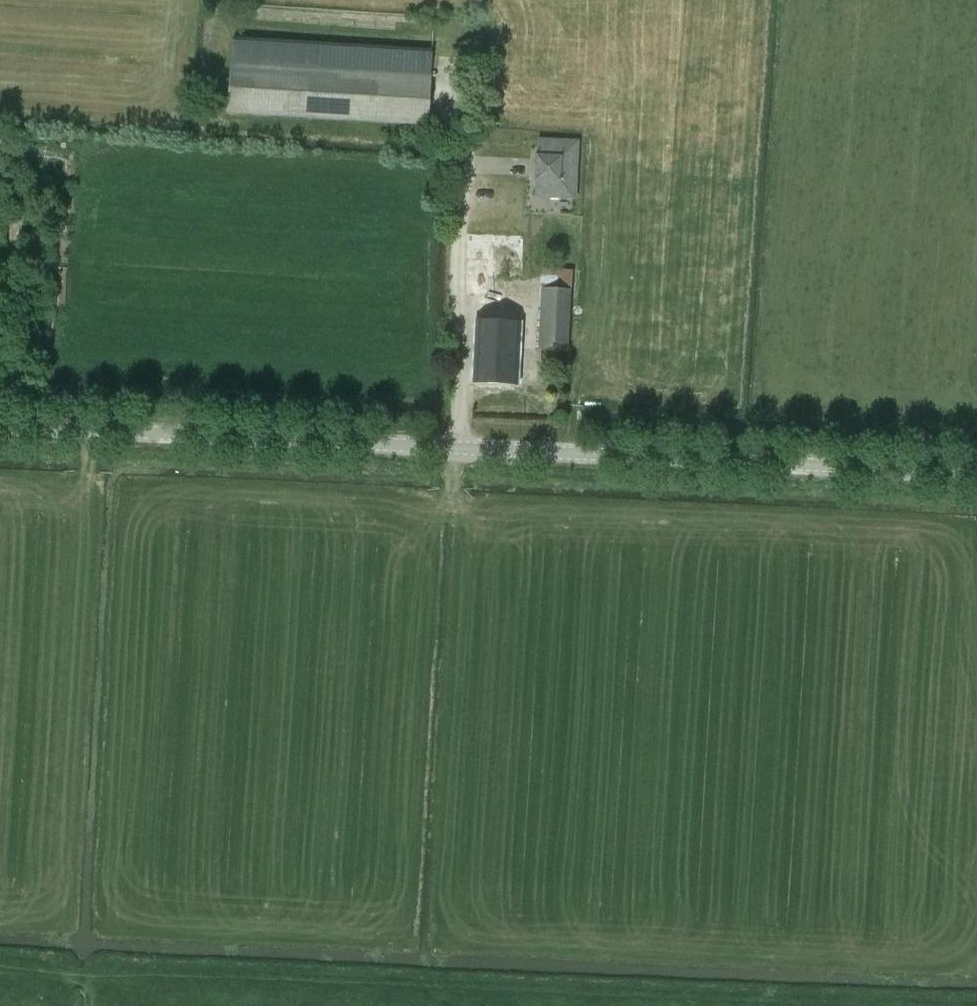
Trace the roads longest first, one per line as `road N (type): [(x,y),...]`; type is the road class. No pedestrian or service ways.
road 1 (unclassified): [(976,472),(0,424)]

